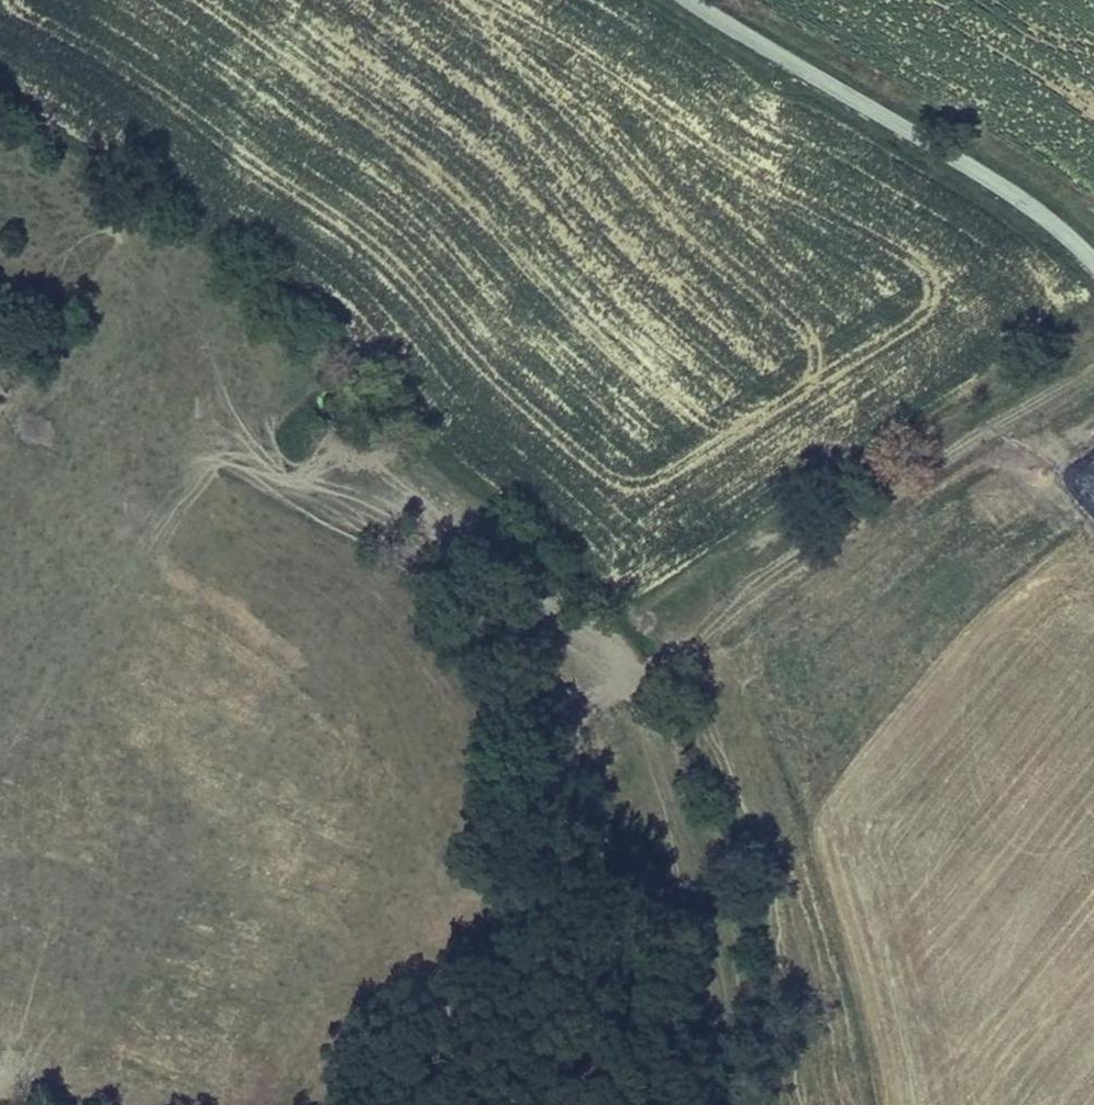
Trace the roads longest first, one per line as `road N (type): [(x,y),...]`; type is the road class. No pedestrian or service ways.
road 1 (unclassified): [(681,0),(1011,197),(1093,267)]

